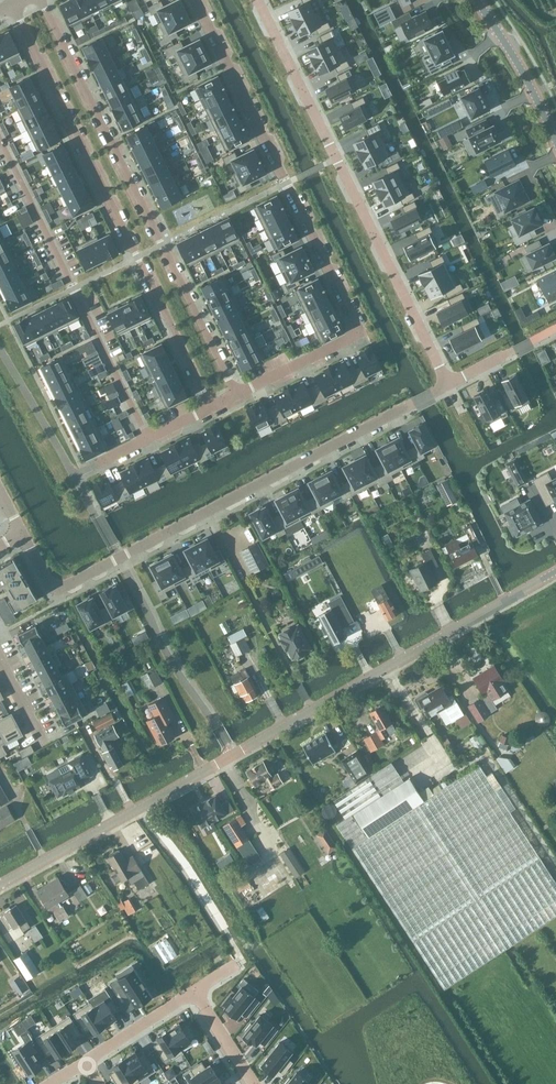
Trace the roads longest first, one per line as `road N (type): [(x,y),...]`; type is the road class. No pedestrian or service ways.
road 1 (unclassified): [(0,884),(555,571)]
road 2 (residential): [(21,533),(46,579),(61,587),(415,405)]
road 3 (residential): [(12,5),(211,406)]
road 4 (residential): [(237,394),(43,0)]
road 5 (residential): [(258,0),(449,383)]
road 6 (residential): [(363,331),(195,0)]
road 7 (tertiary): [(555,138),(478,0)]
road 8 (residential): [(211,406),(75,476)]
road 9 (residential): [(363,331),(237,394)]
road 10 (residential): [(85,1060),(195,989)]

